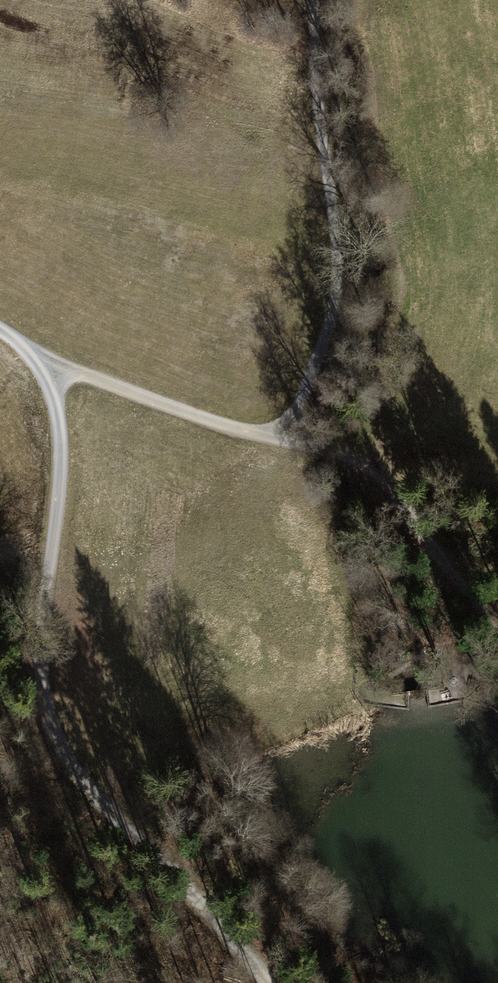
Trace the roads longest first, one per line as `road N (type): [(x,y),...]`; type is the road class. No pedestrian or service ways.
road 1 (track): [(268,982),(89,785),(56,738),(39,654),(60,486),(57,417),(41,363),(0,330)]
road 2 (track): [(41,363),(366,467),(497,639)]
road 3 (track): [(282,442),(328,327),(337,274),(313,0)]

